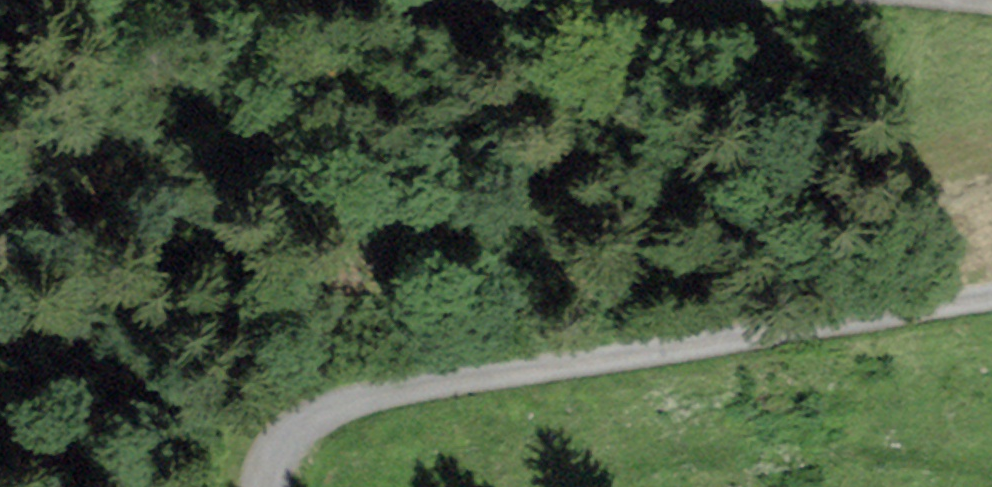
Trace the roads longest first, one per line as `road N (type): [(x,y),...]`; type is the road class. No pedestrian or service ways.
road 1 (track): [(991,303),(370,400),(298,435),(266,486)]
road 2 (track): [(266,486),(100,423),(26,347),(0,340)]
road 3 (track): [(420,0),(465,7),(616,0)]

